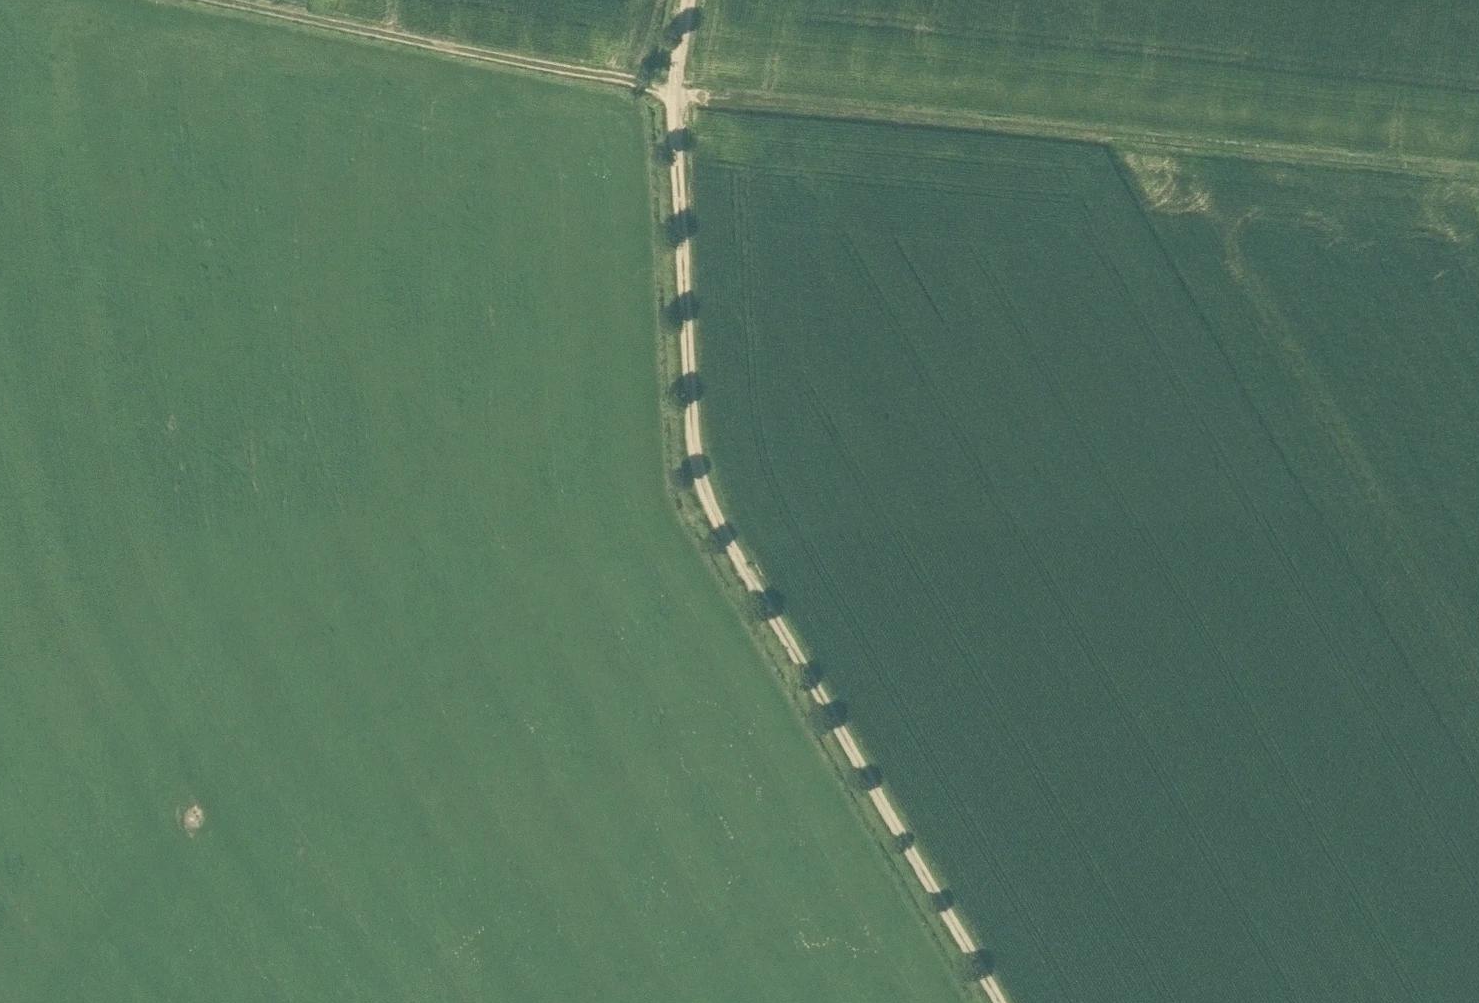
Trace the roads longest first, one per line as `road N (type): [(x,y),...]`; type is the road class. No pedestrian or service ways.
road 1 (track): [(691,0),(675,93),(689,470),(1002,1002)]
road 2 (track): [(1478,140),(675,93)]

